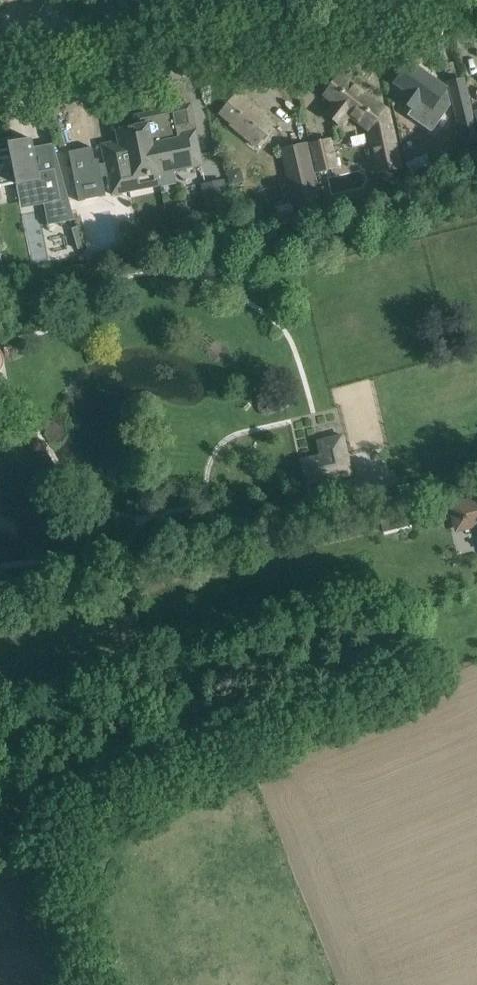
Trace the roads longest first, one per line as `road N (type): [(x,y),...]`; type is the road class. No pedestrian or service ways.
road 1 (unclassified): [(0,91),(464,0)]

